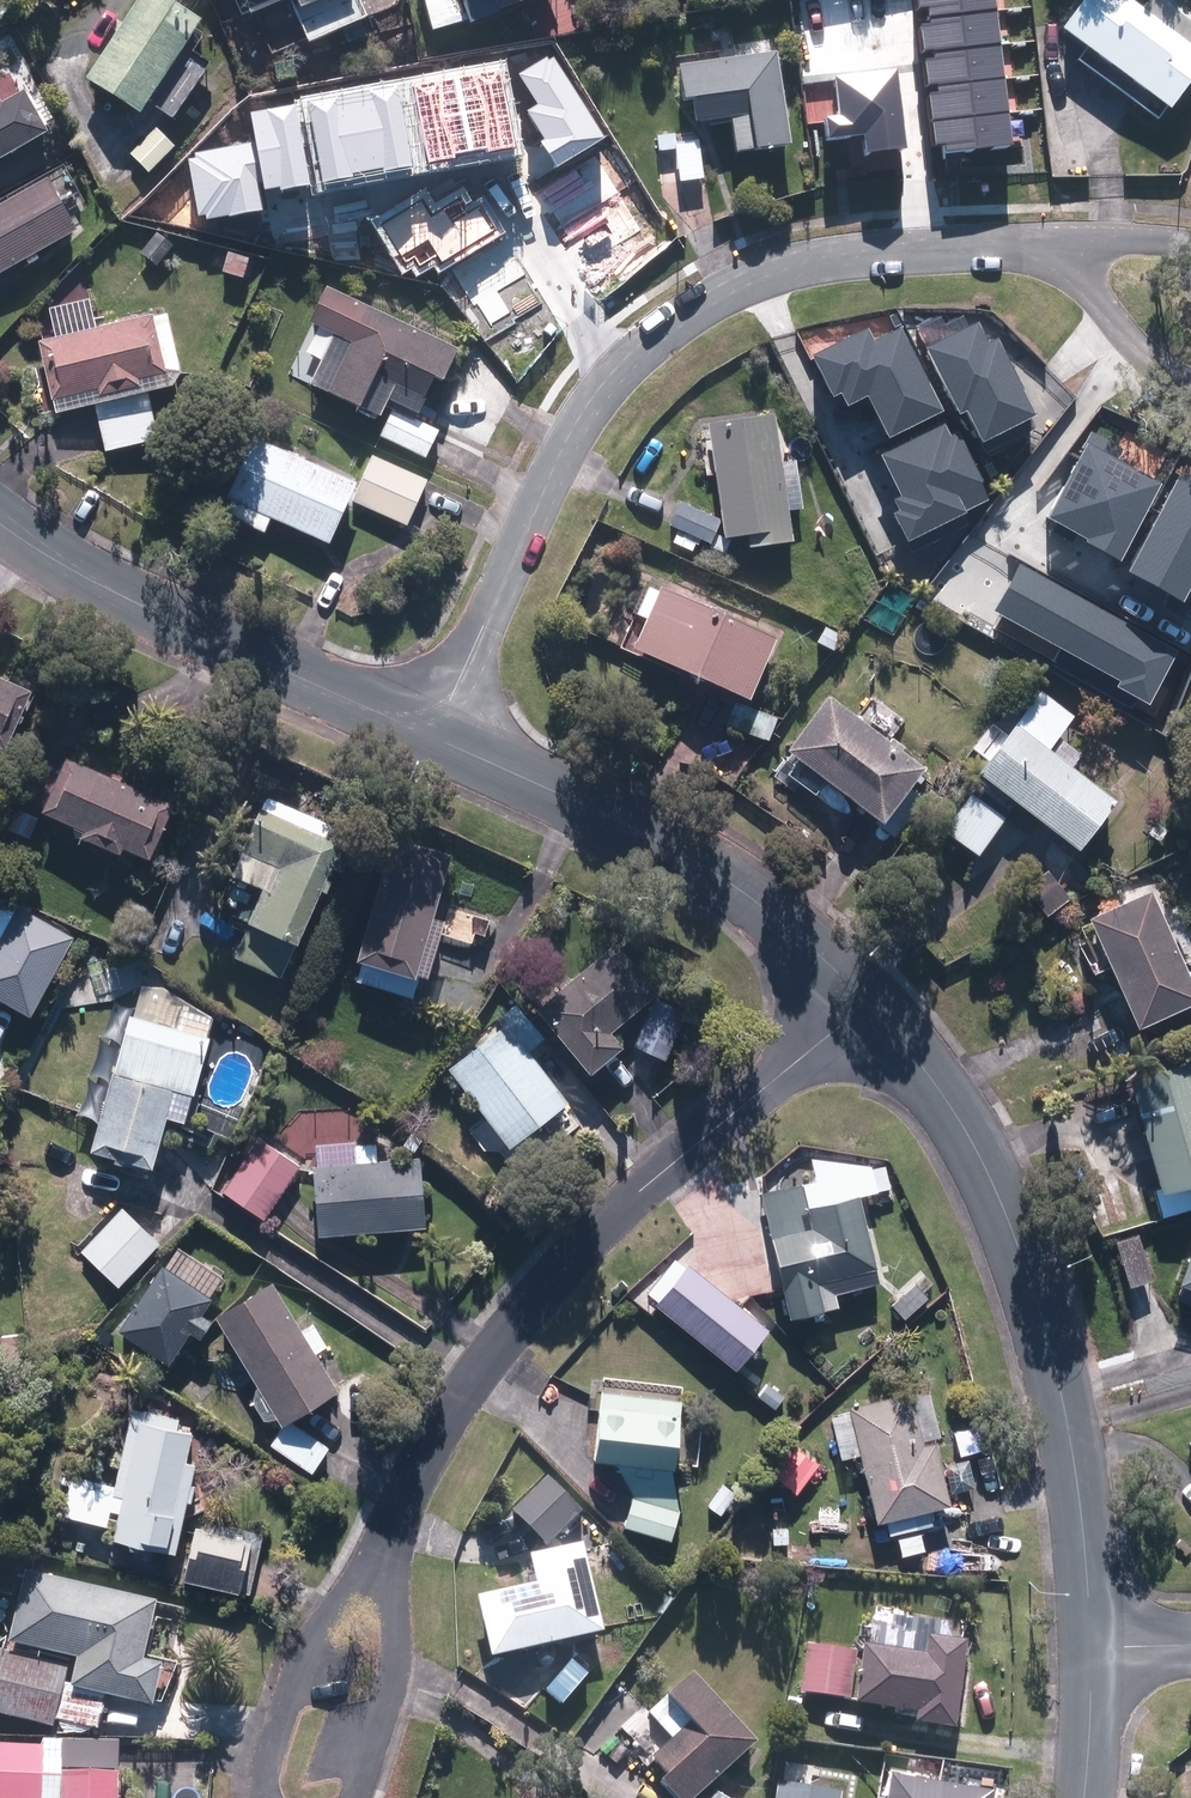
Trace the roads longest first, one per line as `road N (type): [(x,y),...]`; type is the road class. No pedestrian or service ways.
road 1 (residential): [(432,738),(569,440),(638,348),(721,292),(832,257),(997,248)]
road 2 (residential): [(871,1005),(674,1157),(575,1259),(431,1462),(394,1539)]
road 3 (residential): [(871,1005),(935,1082),(990,1181),(1072,1430),(1096,1646)]
road 4 (residential): [(432,738),(565,795),(744,889),(871,1005)]
road 5 (residential): [(0,519),(158,609),(432,738)]
road 6 (residential): [(268,1797),(264,1777),(311,1640),(328,1607),(394,1539)]
road 7 (residential): [(394,1539),(399,1662),(356,1797)]
road 8 (residential): [(997,248),(1105,235),(1190,243)]
road 9 (residential): [(1096,1646),(1082,1797)]
road 10 (residential): [(1190,385),(1140,351),(1087,295)]

